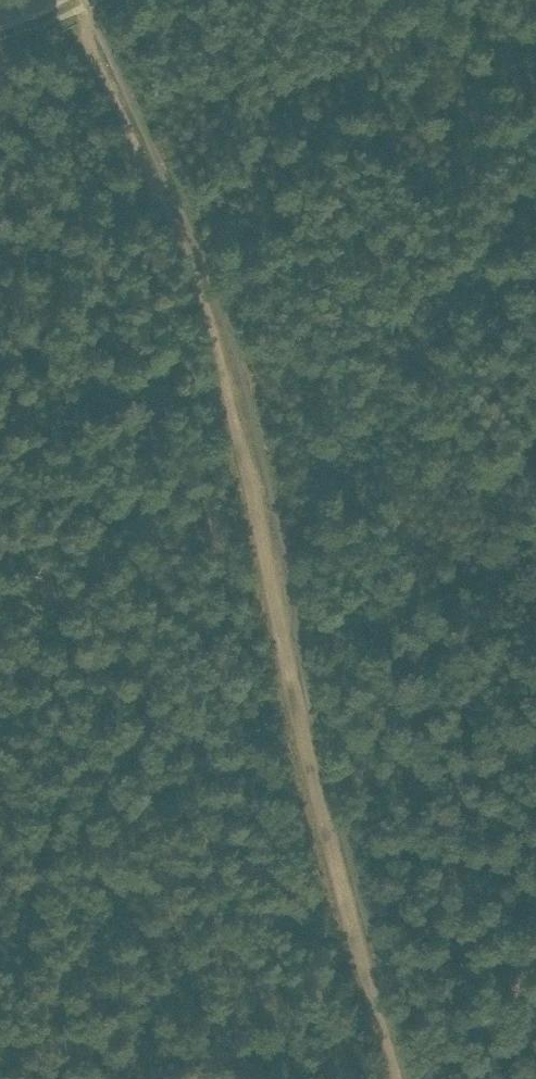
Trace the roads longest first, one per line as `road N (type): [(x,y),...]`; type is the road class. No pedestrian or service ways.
road 1 (track): [(406,1078),(178,223),(61,0)]

